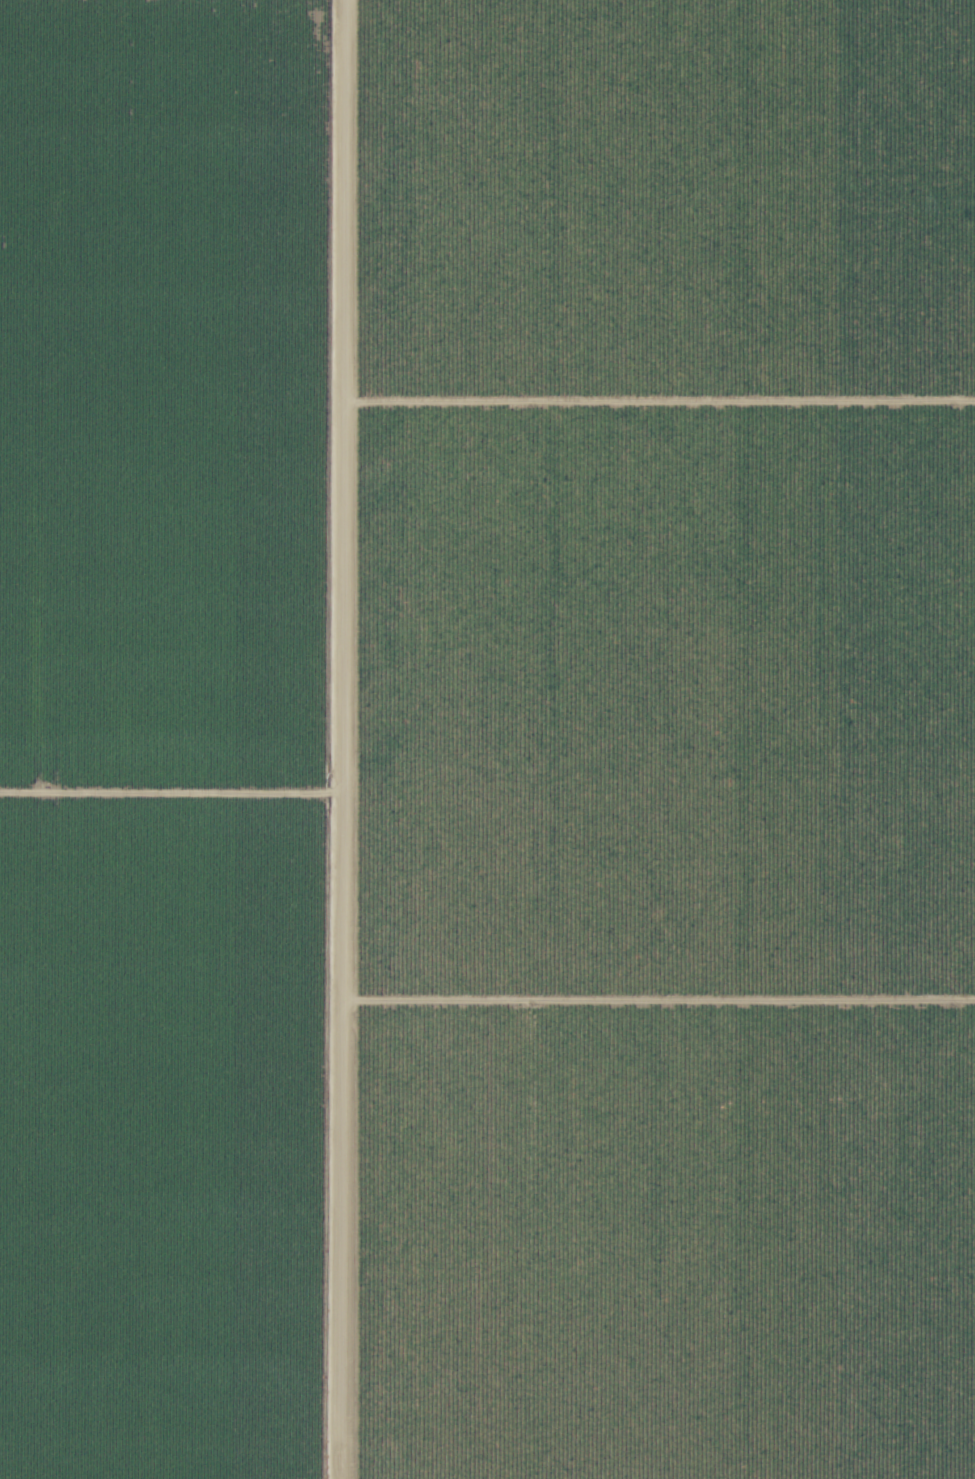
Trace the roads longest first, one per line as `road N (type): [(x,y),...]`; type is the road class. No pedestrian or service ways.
road 1 (residential): [(300,1478),(305,0)]

